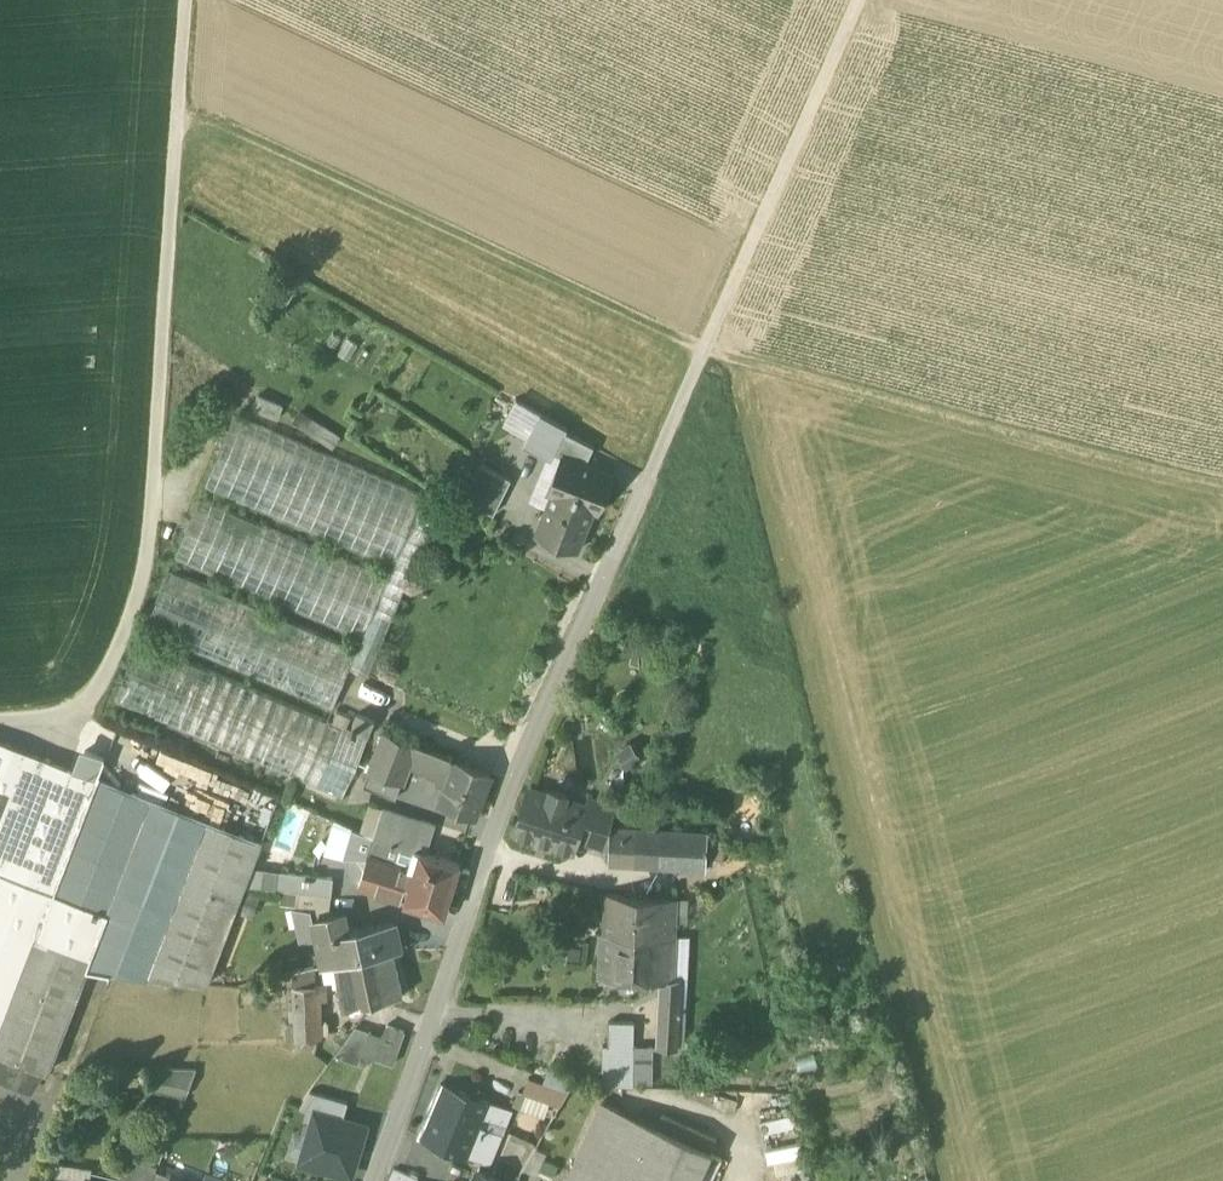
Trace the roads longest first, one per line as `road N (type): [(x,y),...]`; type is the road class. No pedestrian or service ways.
road 1 (track): [(176,111),(706,349),(1222,483)]
road 2 (residential): [(374,1180),(511,778),(706,349)]
road 3 (track): [(183,0),(145,567),(92,711)]
road 4 (track): [(706,349),(861,0)]

